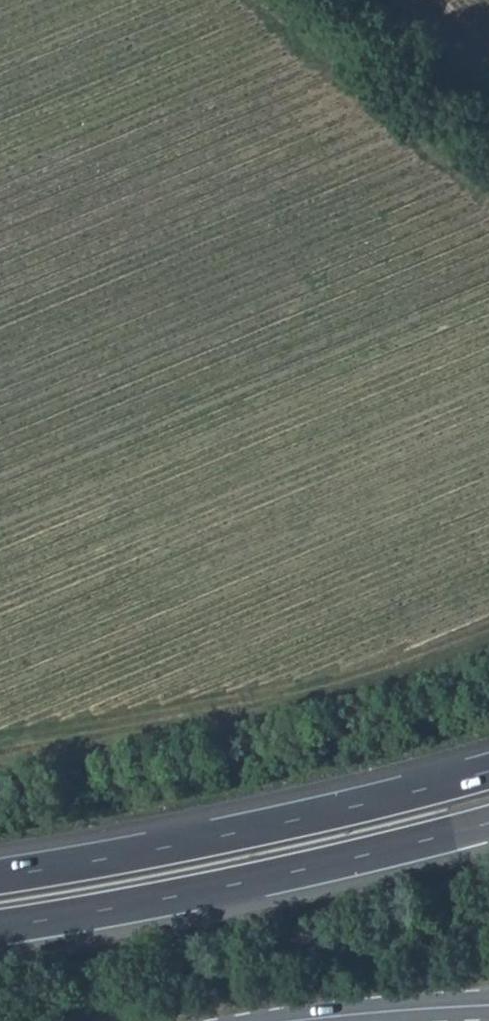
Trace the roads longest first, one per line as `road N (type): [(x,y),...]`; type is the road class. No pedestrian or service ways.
road 1 (trunk): [(488,767),(337,813),(0,882)]
road 2 (trunk): [(0,934),(265,879),(488,822)]
road 3 (secondary): [(488,1005),(297,1020)]

